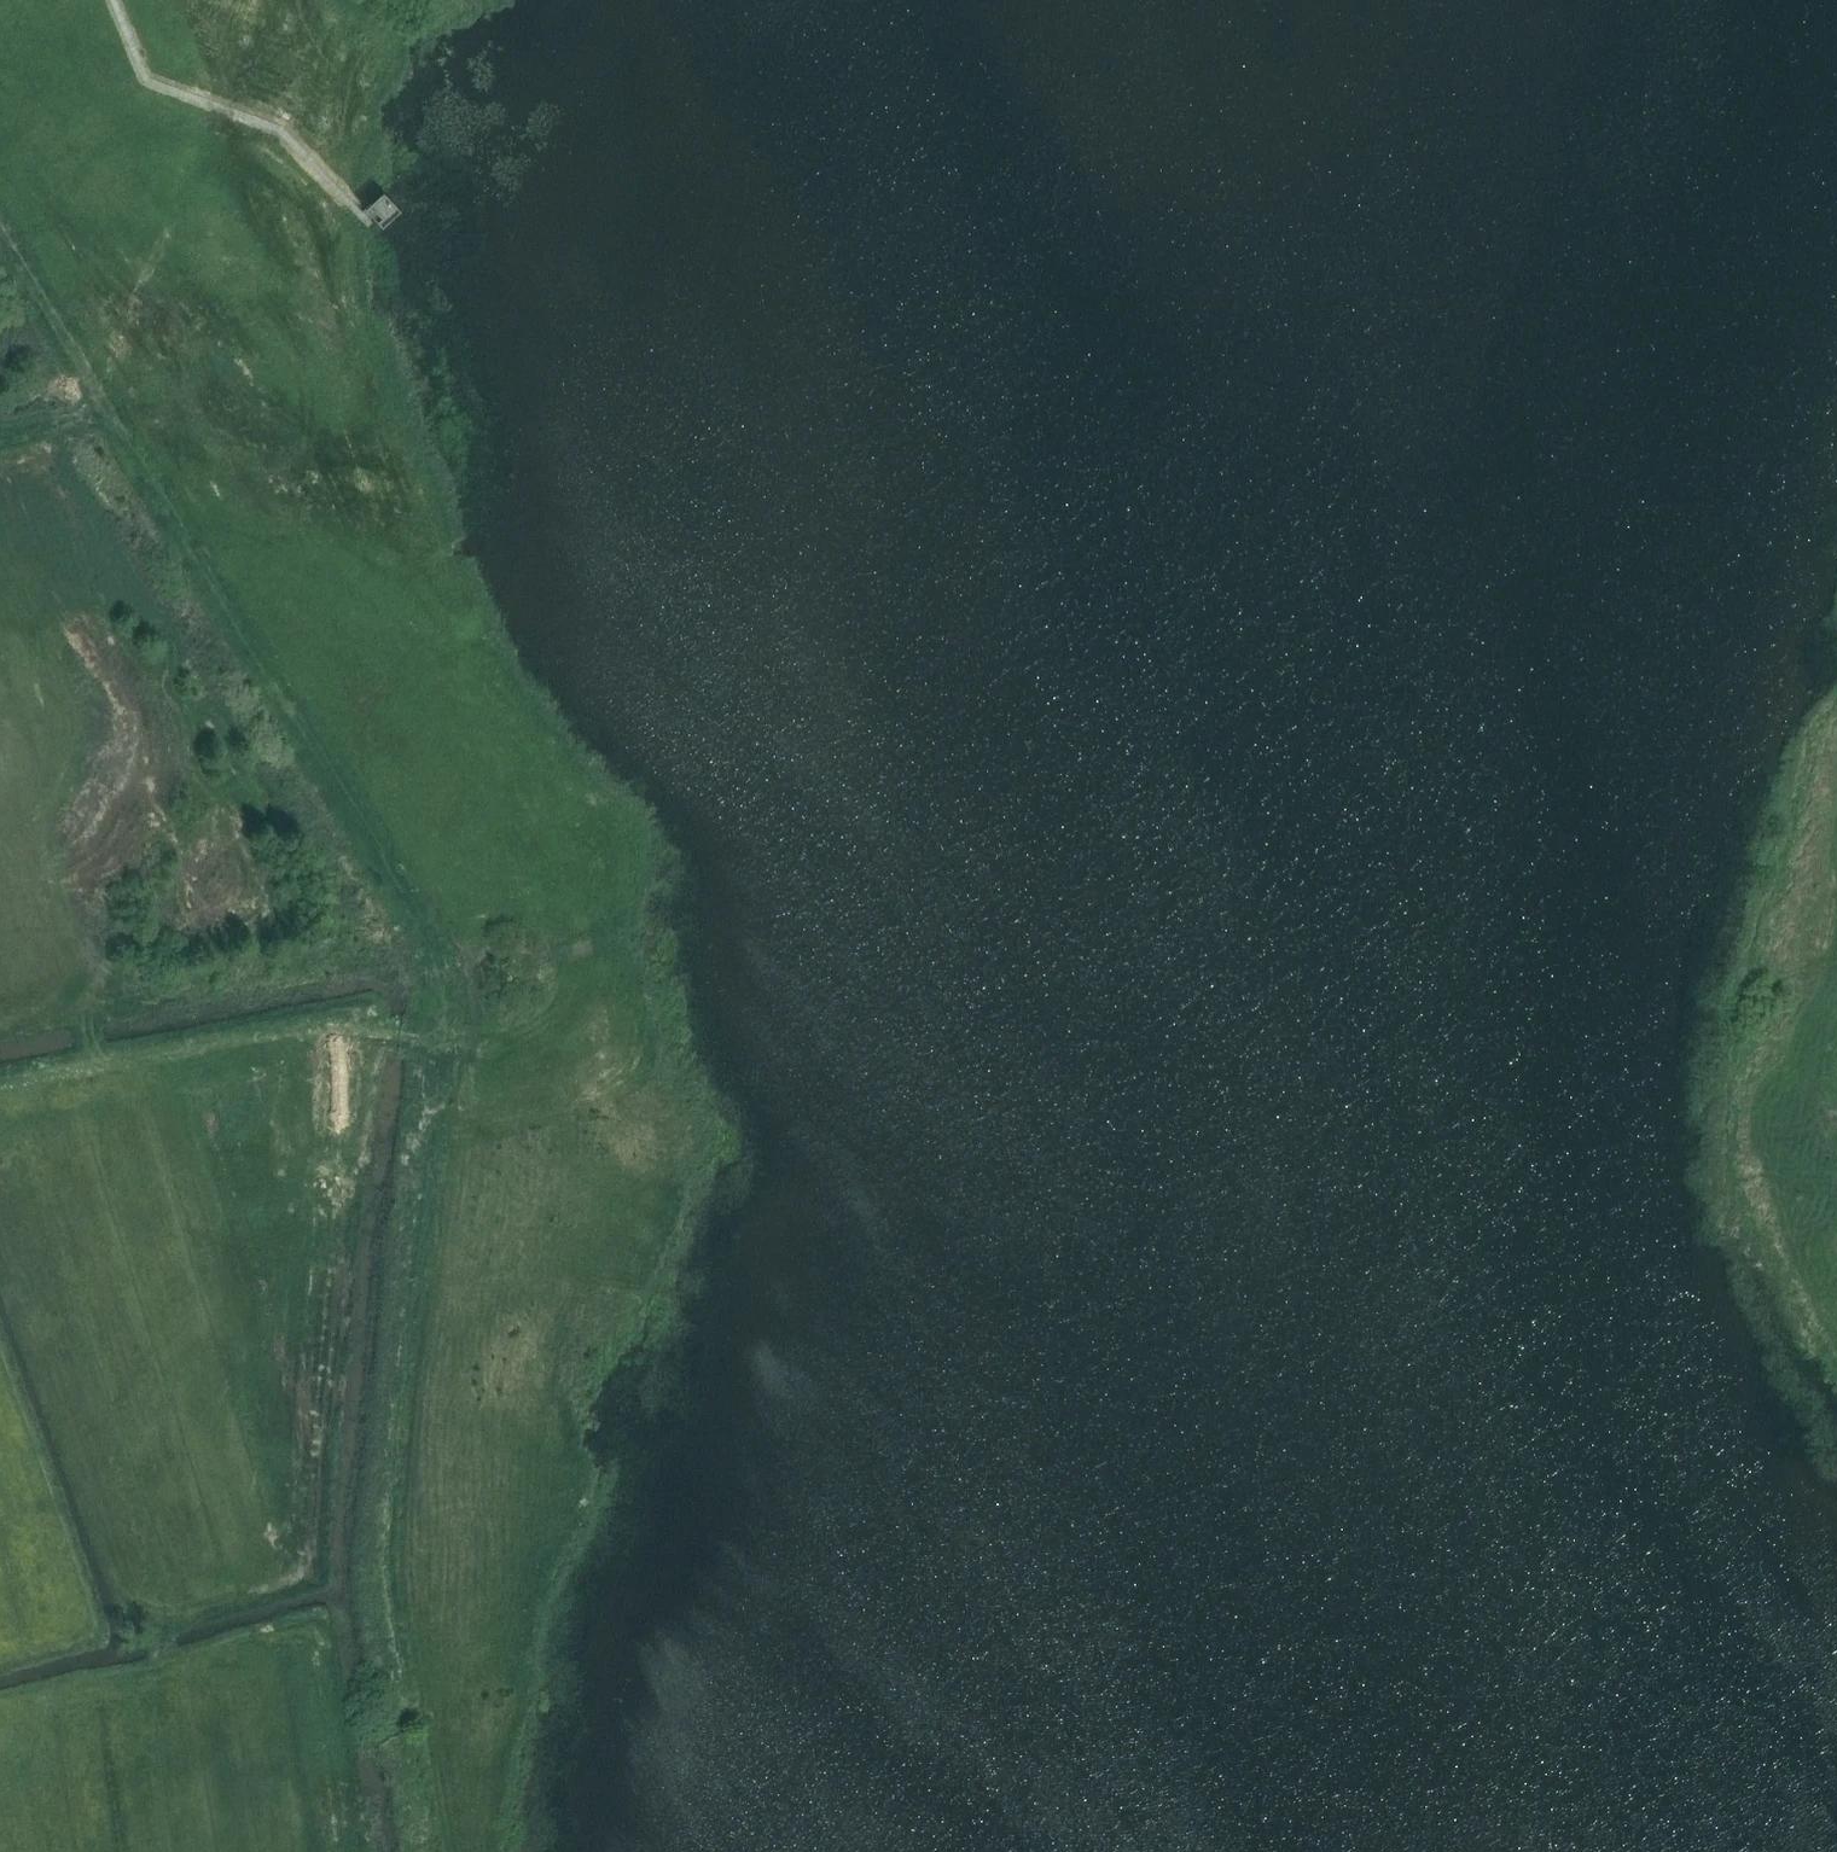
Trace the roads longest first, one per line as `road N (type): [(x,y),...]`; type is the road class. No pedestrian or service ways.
road 1 (track): [(0,1085),(338,1021),(383,1030)]

